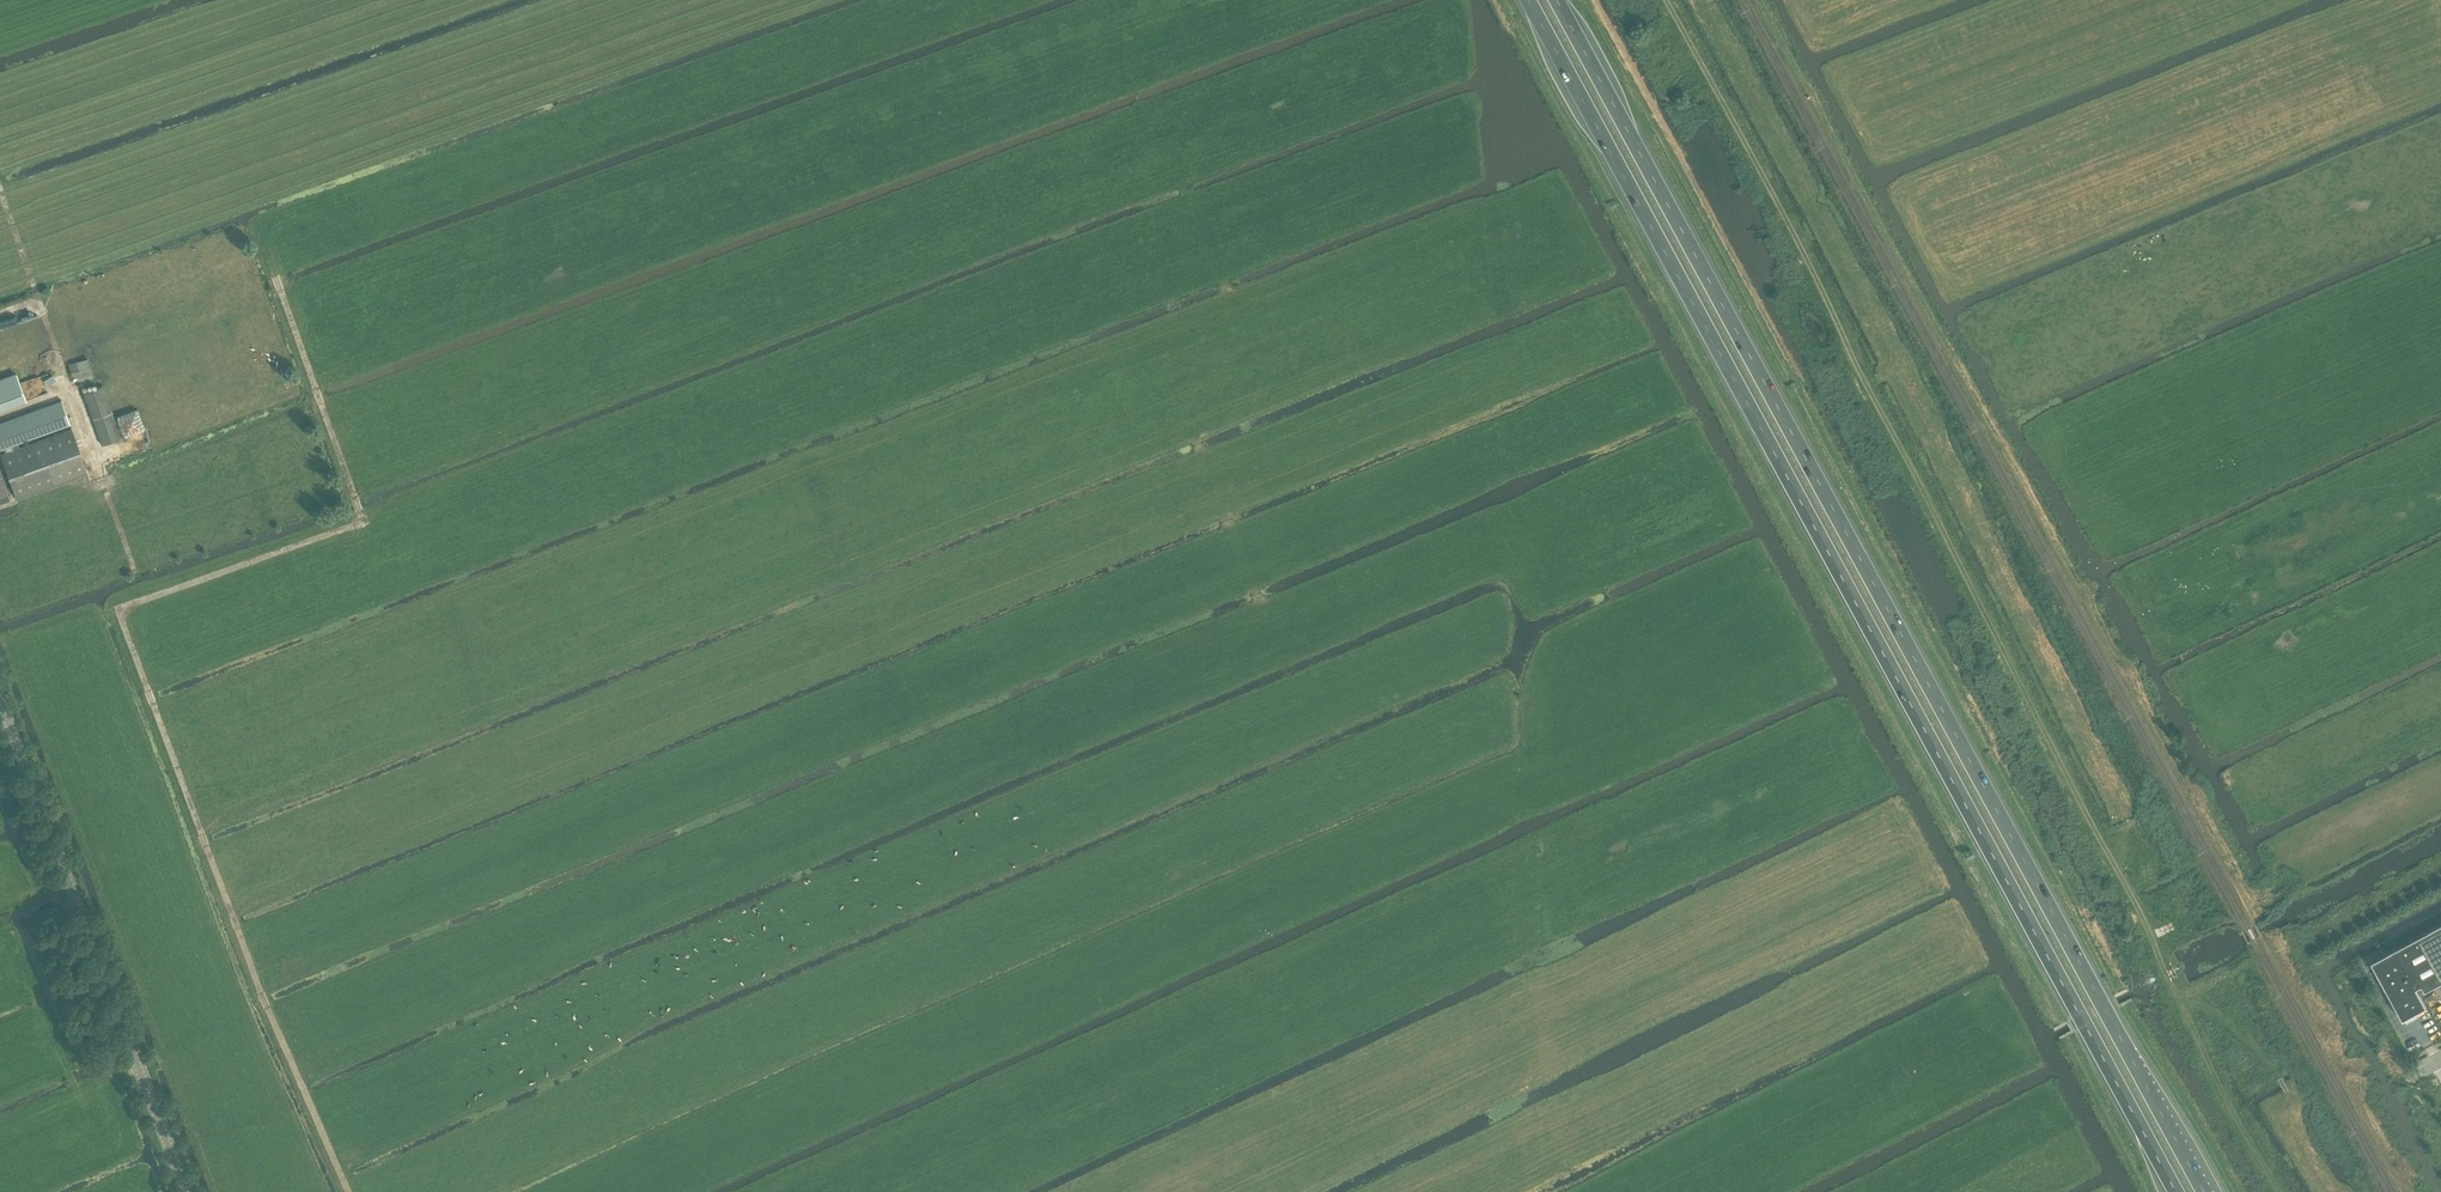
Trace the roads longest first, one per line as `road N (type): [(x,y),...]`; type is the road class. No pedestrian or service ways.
road 1 (trunk): [(2205,1191),(1557,0)]
road 2 (trunk): [(1530,0),(2176,1191)]
road 3 (track): [(2285,1191),(2165,972),(1839,324),(1662,0)]
road 4 (unclassified): [(186,1191),(0,701)]

